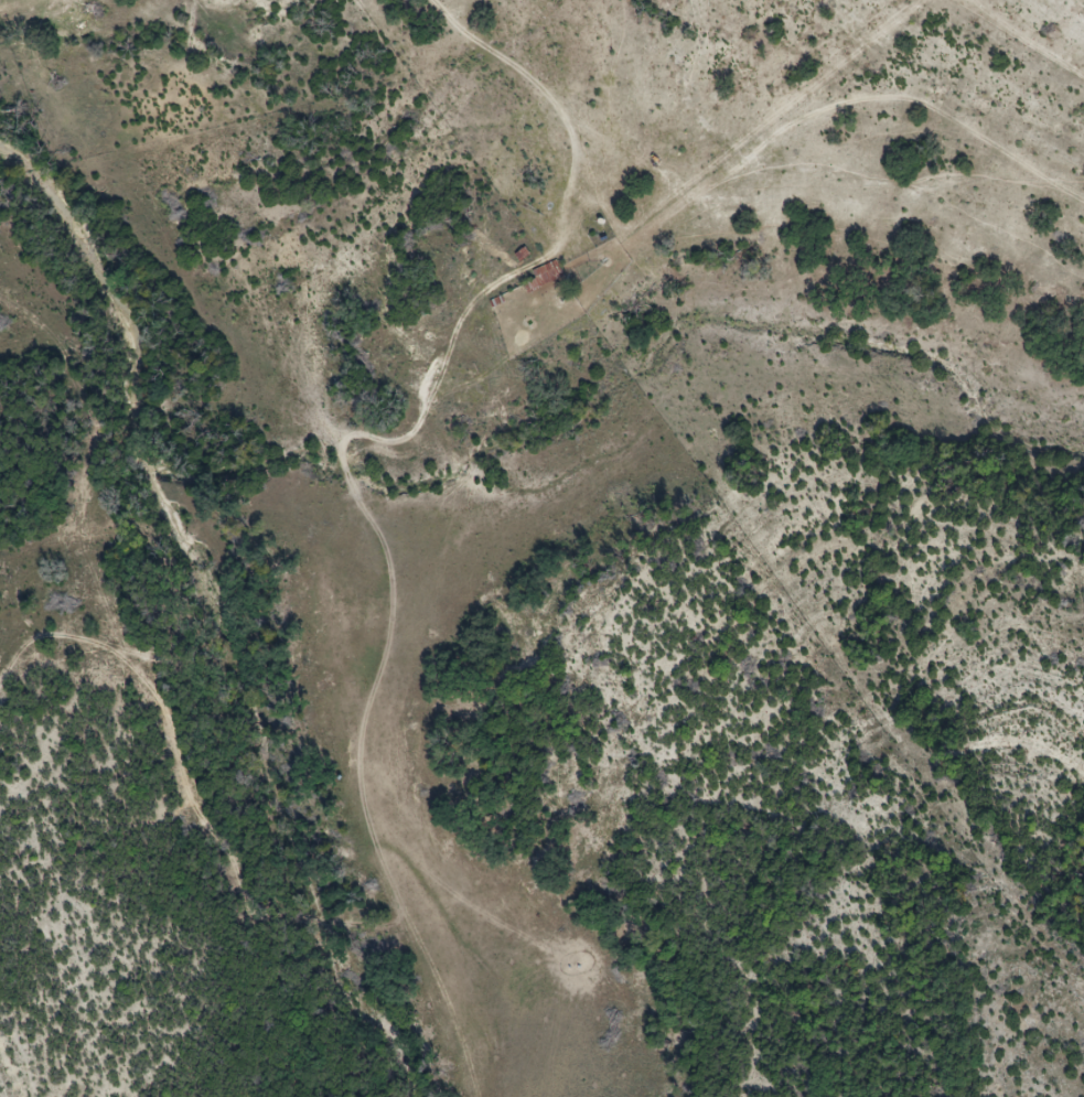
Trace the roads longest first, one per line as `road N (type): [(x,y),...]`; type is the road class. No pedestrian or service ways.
road 1 (residential): [(1083,213),(931,108),(839,97),(726,125),(601,206),(525,227),(498,195),(487,92),(439,37),(383,0)]

